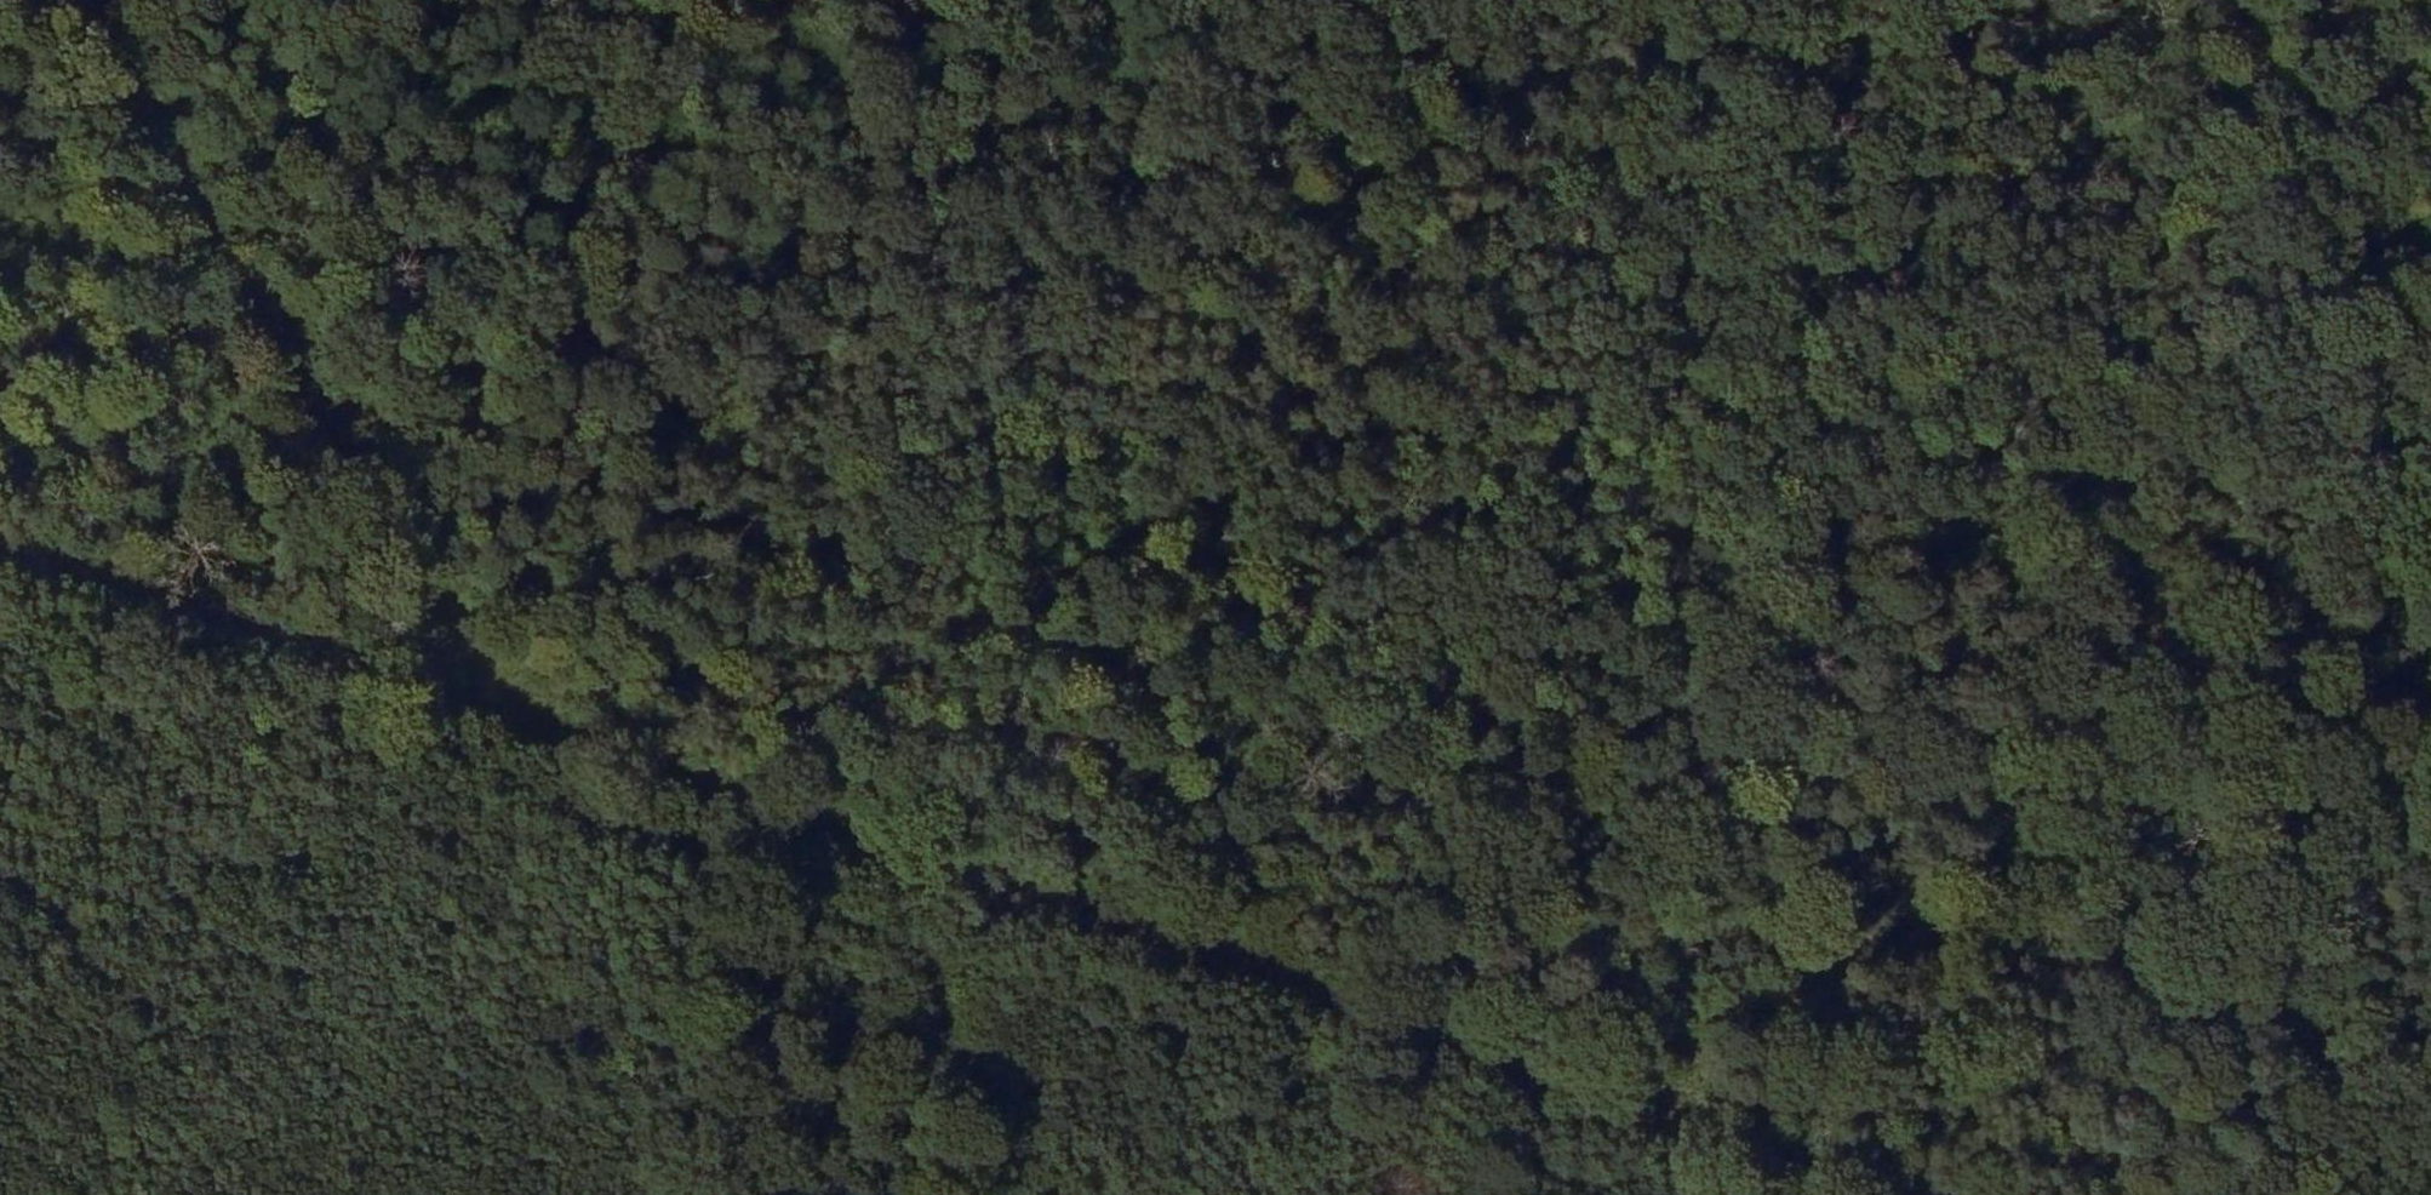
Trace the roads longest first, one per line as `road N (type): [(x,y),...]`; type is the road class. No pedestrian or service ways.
road 1 (track): [(1844,1194),(0,564)]
road 2 (track): [(92,0),(518,740)]
road 3 (track): [(2430,159),(2320,0)]

